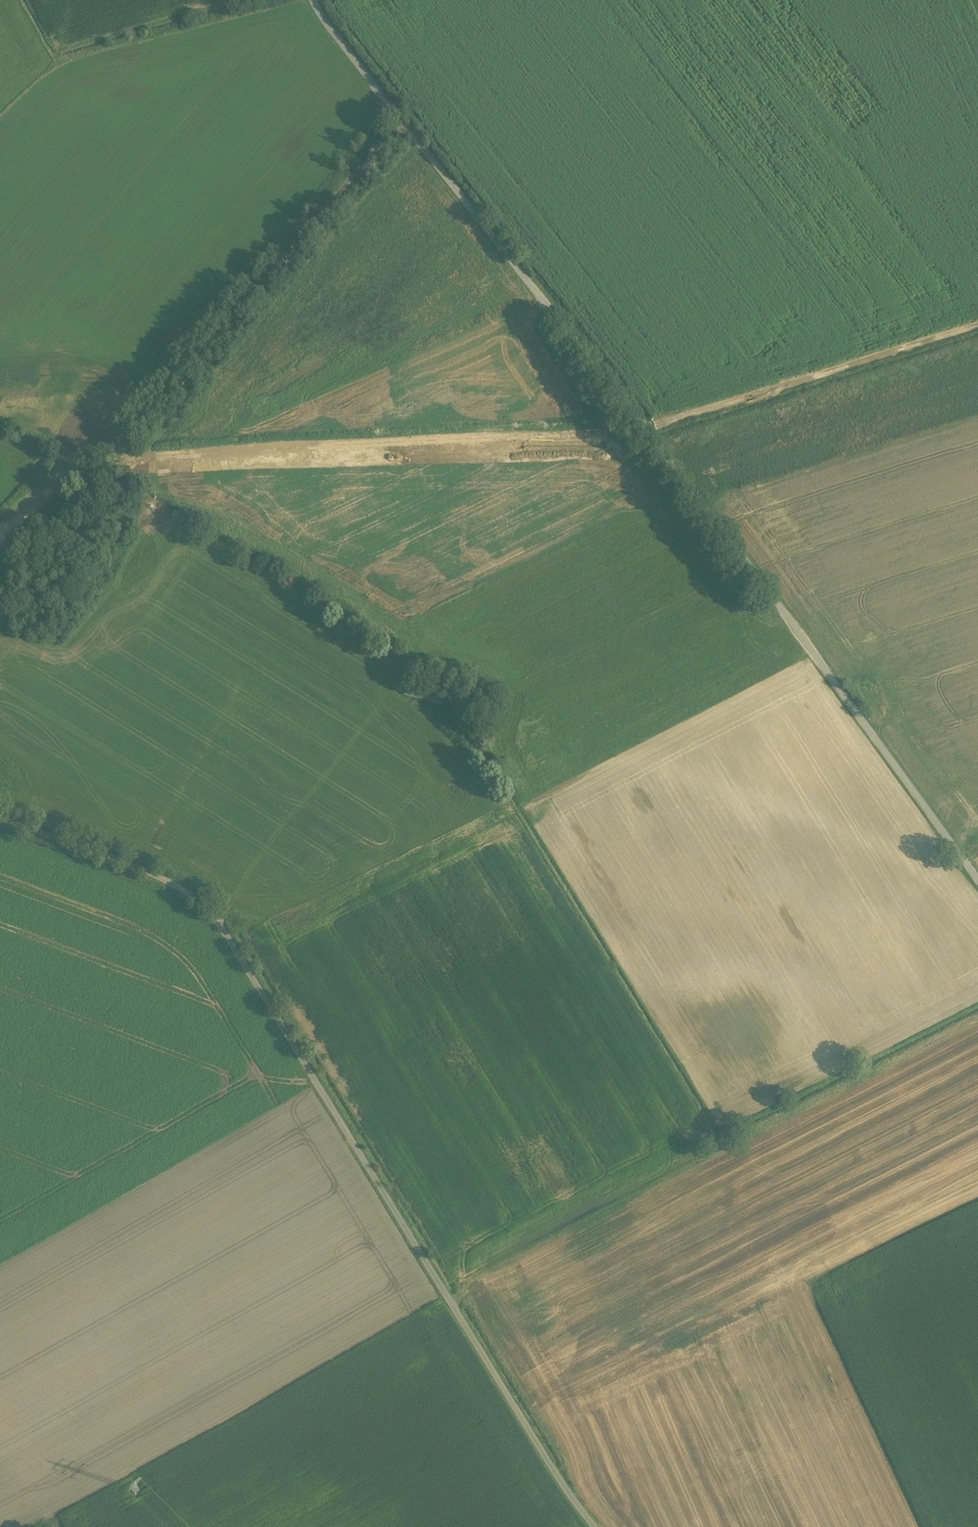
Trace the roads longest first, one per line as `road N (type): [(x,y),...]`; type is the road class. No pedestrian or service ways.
road 1 (unclassified): [(977,881),(647,431),(313,0)]
road 2 (unclassified): [(596,1526),(548,1464),(217,919),(173,883),(0,816)]
road 3 (track): [(402,121),(0,594)]
road 4 (track): [(647,431),(977,326)]

